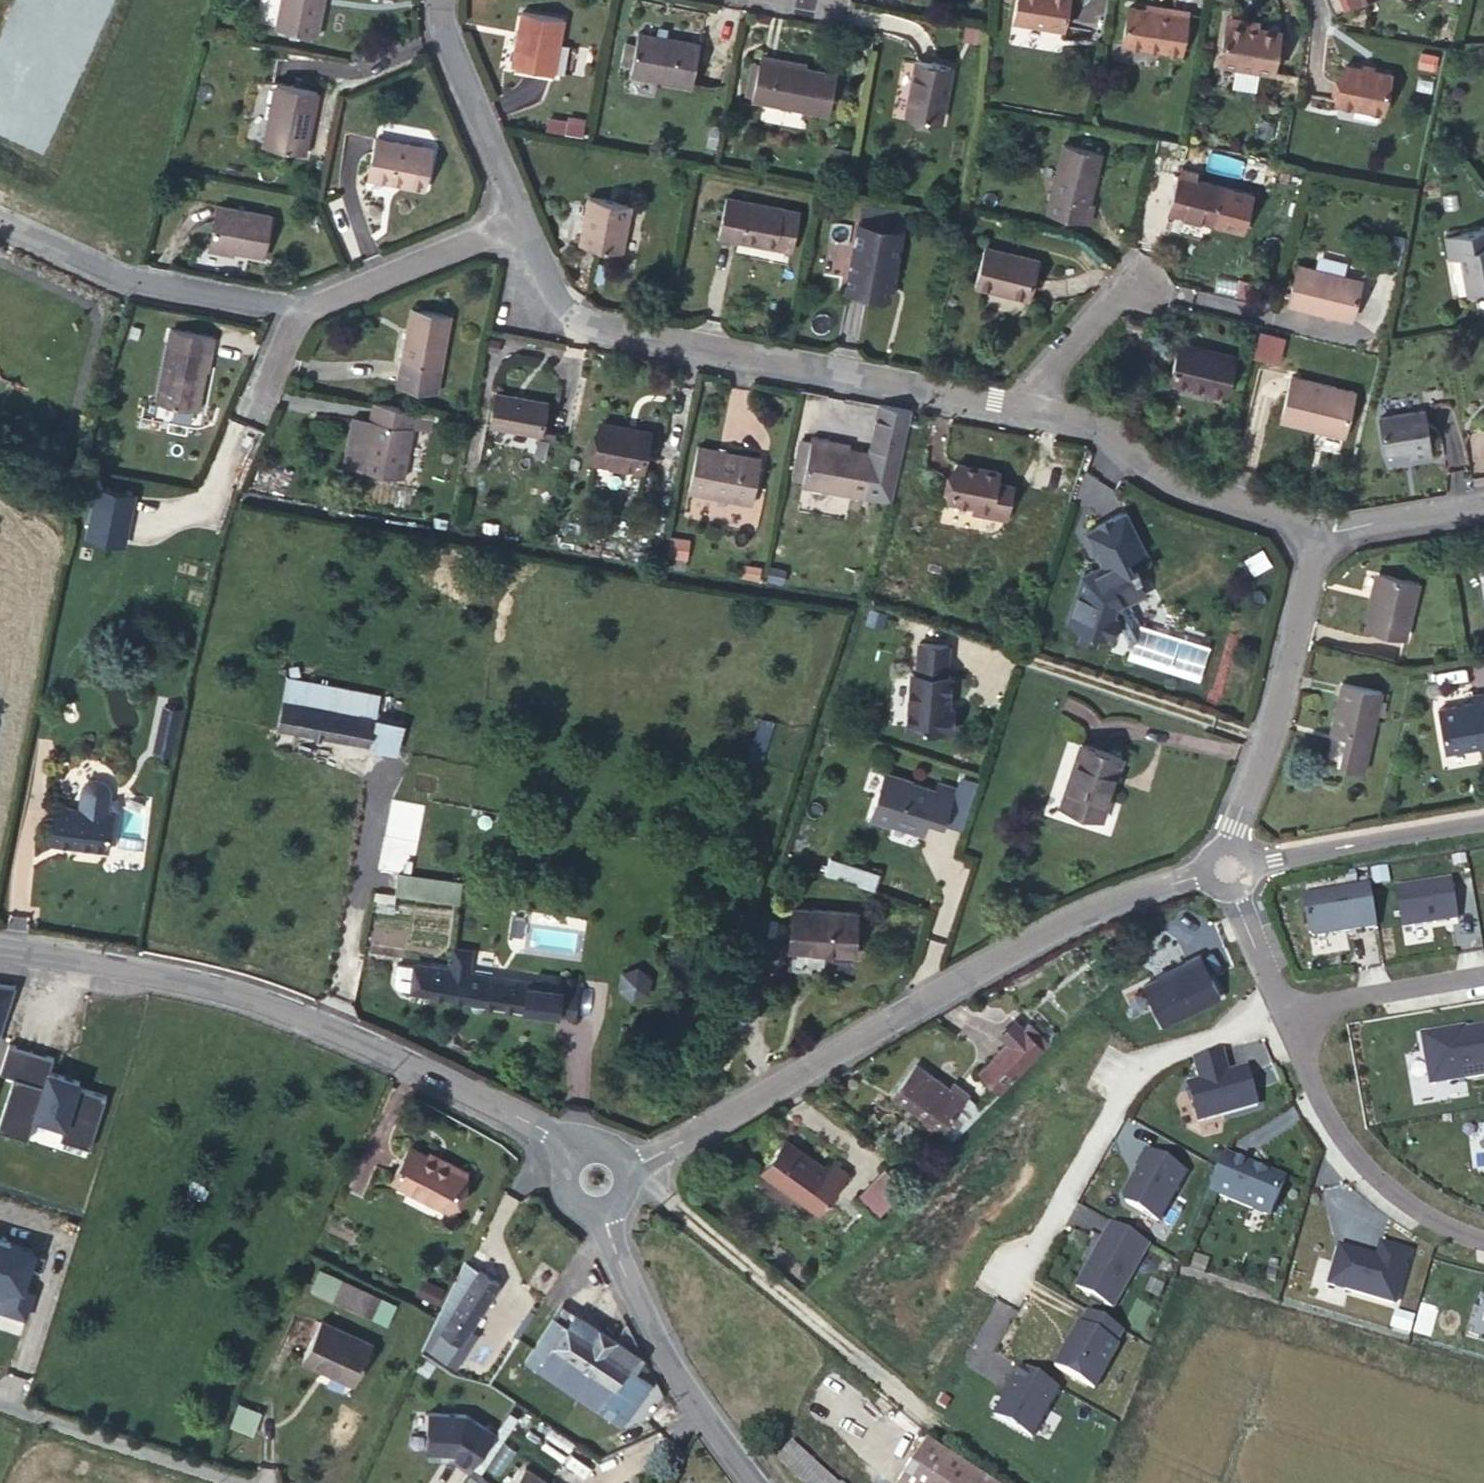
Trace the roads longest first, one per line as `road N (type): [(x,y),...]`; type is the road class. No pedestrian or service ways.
road 1 (unclassified): [(628,1162),(1106,899),(1225,866)]
road 2 (tertiary): [(0,952),(172,977),(347,1030),(570,1158)]
road 3 (residential): [(1018,407),(560,312),(521,219)]
road 4 (residential): [(521,219),(301,306),(115,269),(0,220)]
road 5 (track): [(1028,1482),(923,1410),(630,1169)]
road 6 (residential): [(1285,1009),(1128,1071),(1001,1282)]
road 7 (residential): [(1314,546),(1278,514),(1144,469),(1099,423),(1018,407)]
road 8 (residential): [(1225,866),(1314,546)]
road 9 (residential): [(1483,1237),(1419,1215),(1341,1139),(1285,1009)]
road 10 (tertiary): [(755,1482),(684,1393),(611,1206)]
road 11 (unclassified): [(1225,866),(1483,819)]
road 12 (unclassified): [(0,1402),(232,1482)]
road 13 (residential): [(521,219),(433,15),(436,0)]
road 14 (residential): [(1483,975),(1285,1009)]
road 15 (residential): [(1137,267),(1018,407)]
road 16 (residential): [(1314,546),(1330,531),(1483,502)]
road 17 (residential): [(1285,1009),(1225,866)]

